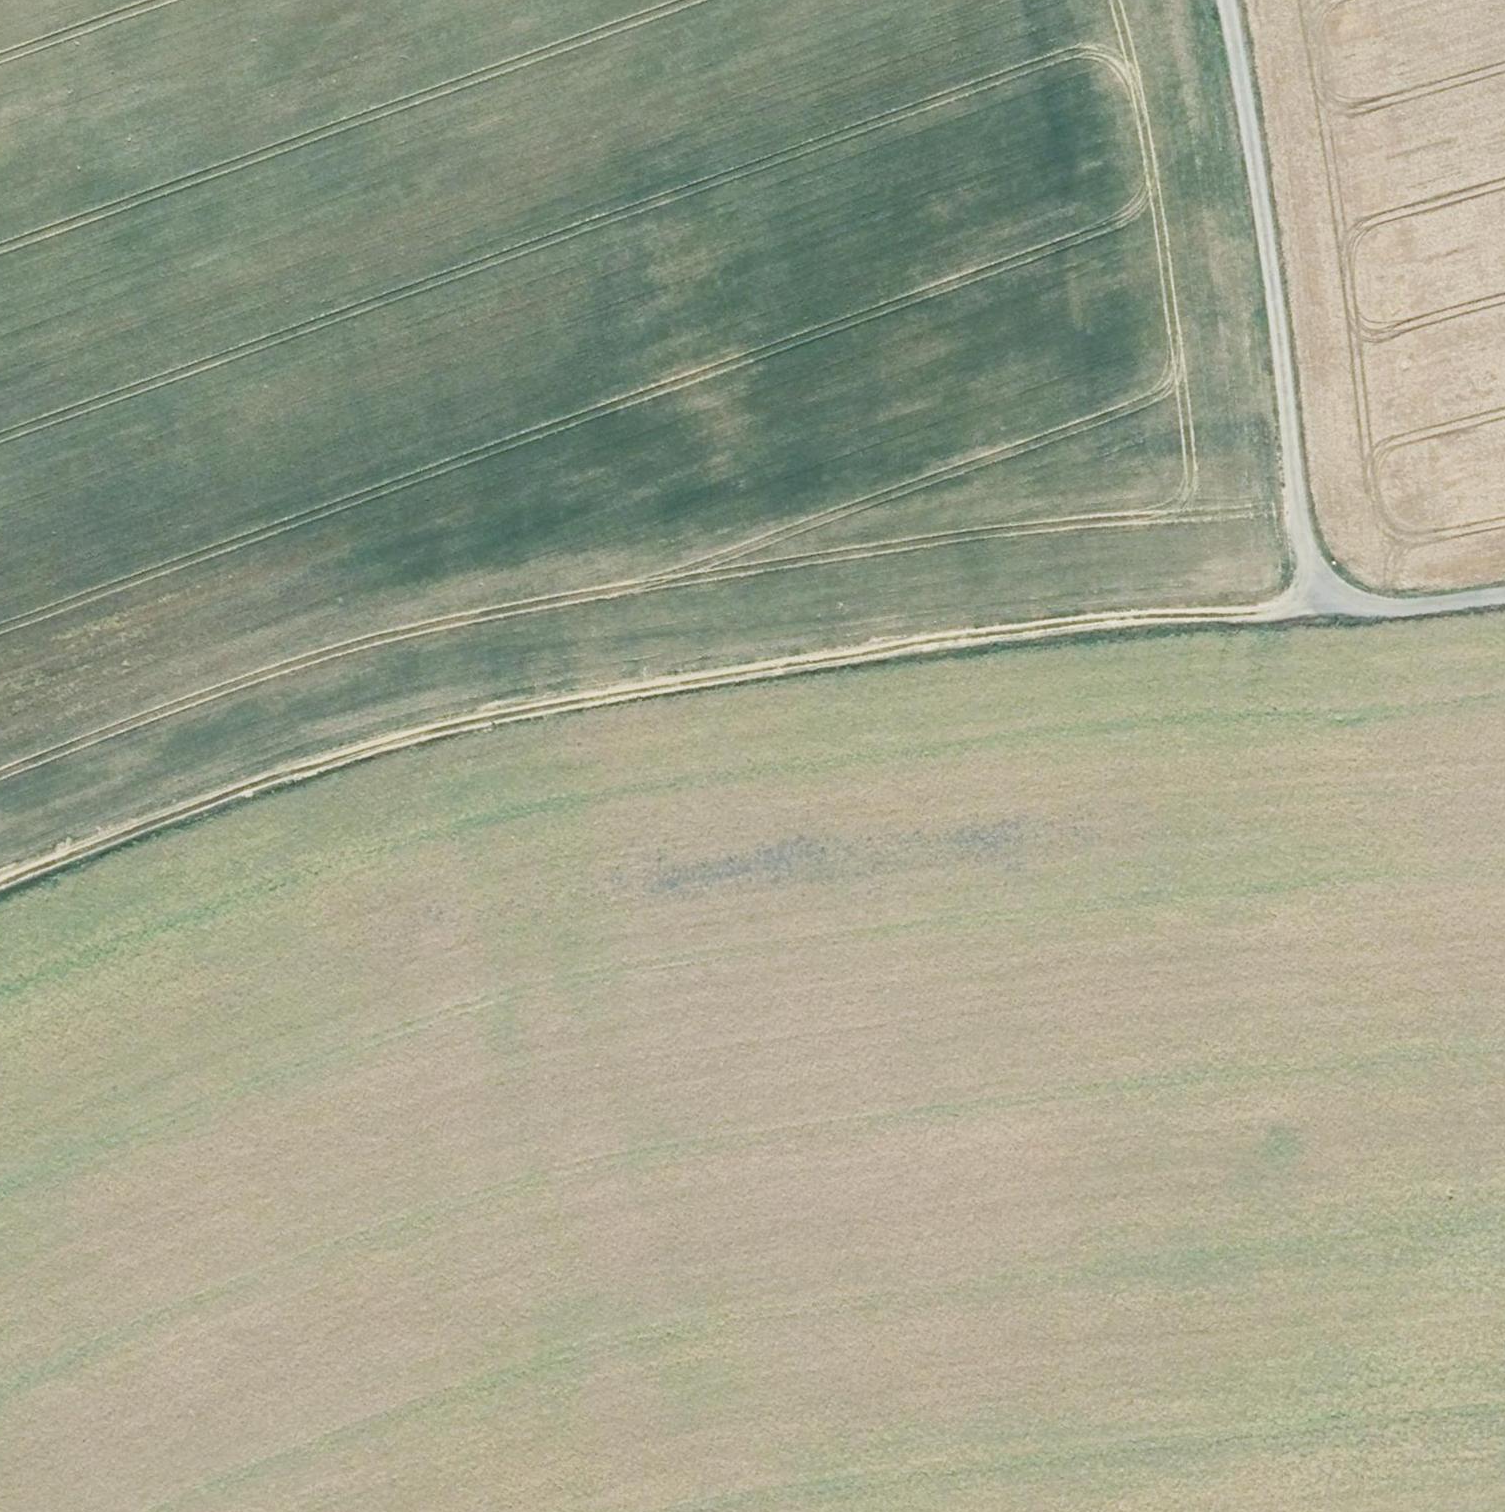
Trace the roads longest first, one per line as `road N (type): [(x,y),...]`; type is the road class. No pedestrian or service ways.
road 1 (track): [(0,888),(333,759),(510,713),(857,655),(1113,621),(1296,611),(1338,597)]
road 2 (track): [(1338,597),(1313,572),(1304,545),(1257,173),(1225,0)]
road 3 (track): [(1504,598),(1403,610),(1338,597)]

